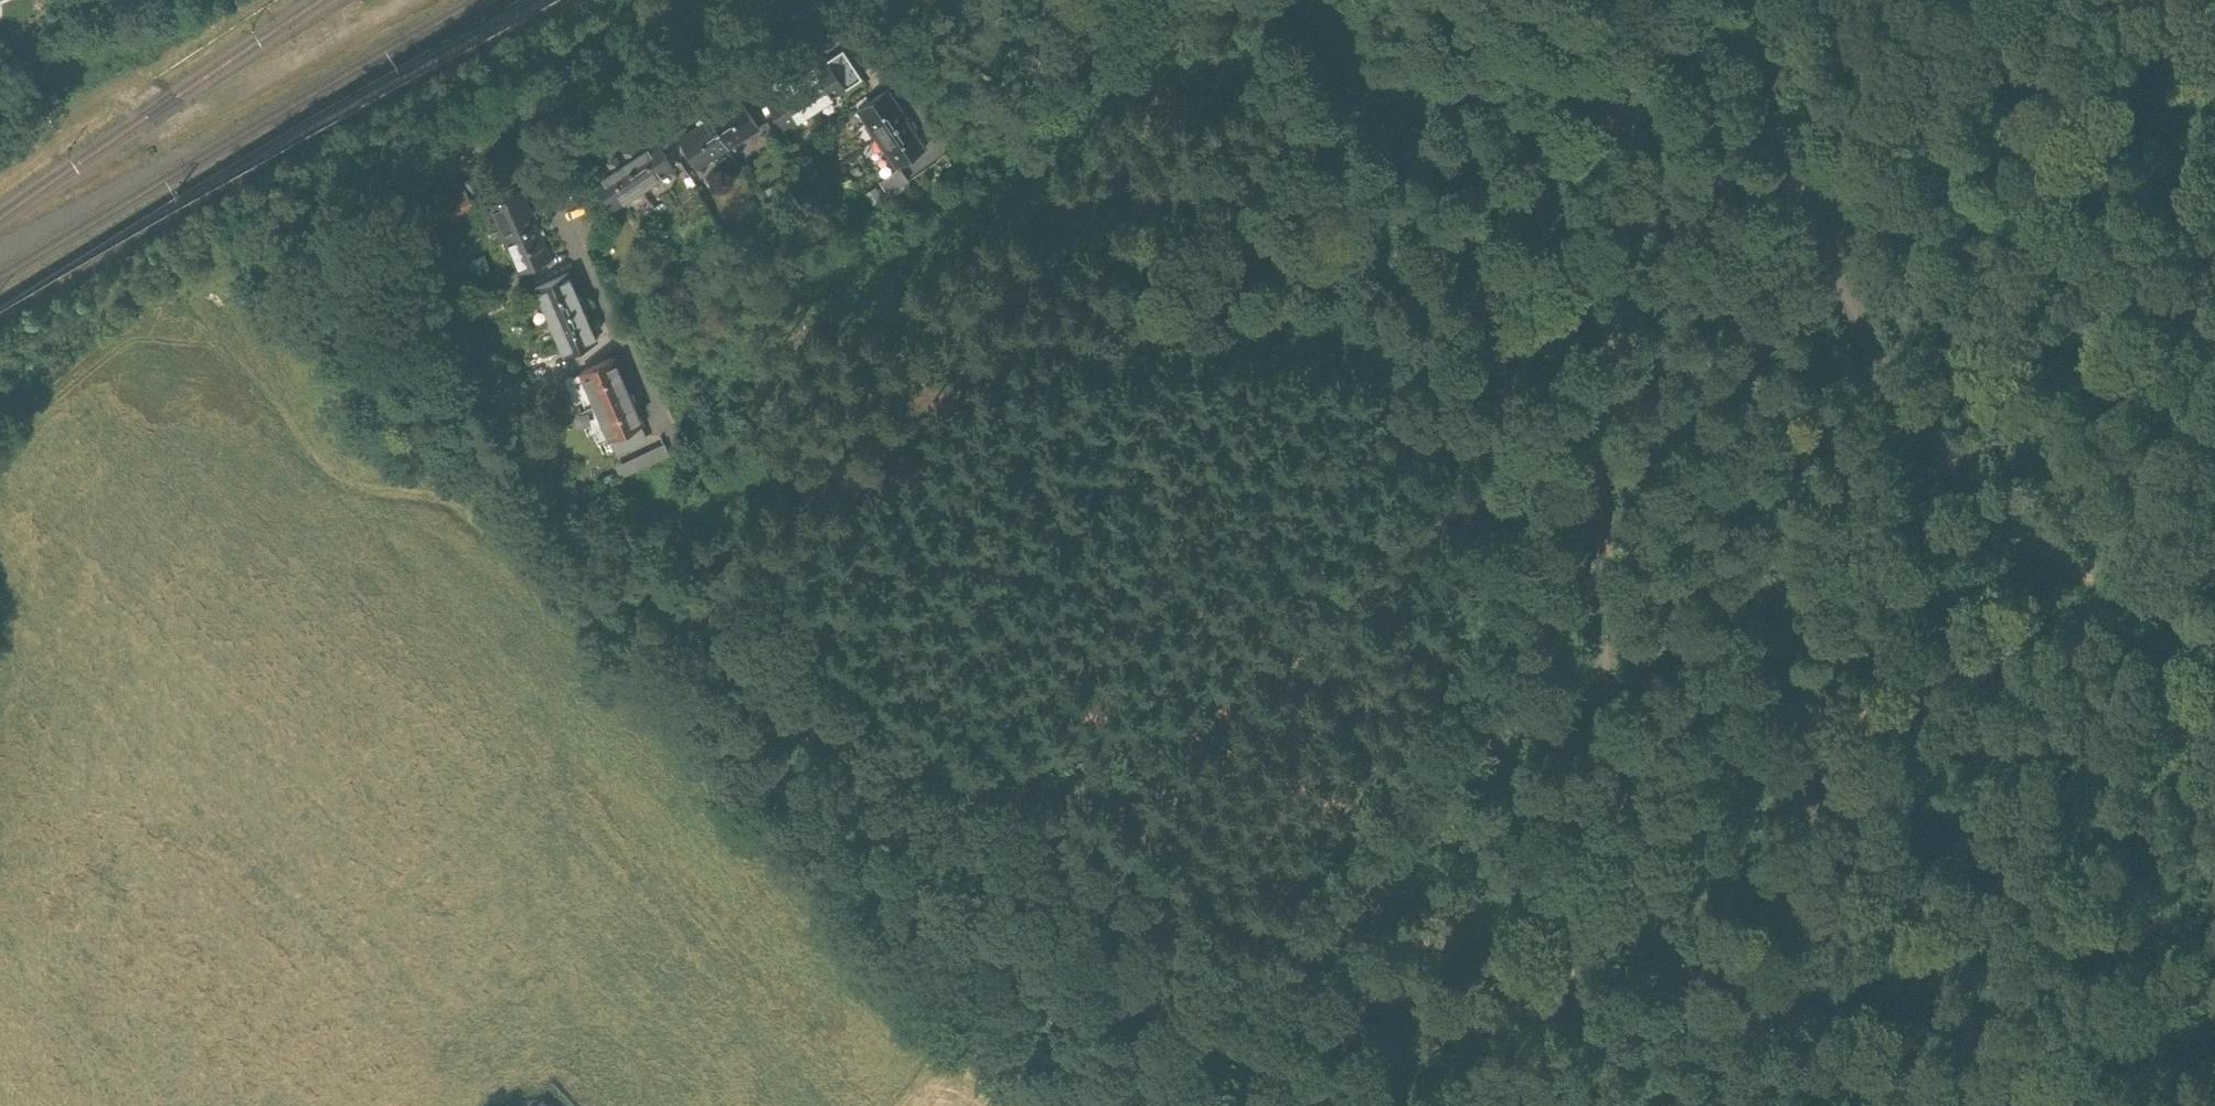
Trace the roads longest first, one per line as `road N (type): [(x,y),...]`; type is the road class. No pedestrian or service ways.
road 1 (unclassified): [(1642,0),(1598,401),(1589,613),(1624,821),(1724,1105)]
road 2 (track): [(1767,0),(1793,177),(1839,282),(1909,401),(1990,489),(2214,623)]
road 3 (residential): [(810,0),(547,86),(529,113),(563,201),(686,449)]
road 4 (track): [(438,0),(199,126),(181,129),(124,109),(92,111),(0,169)]

